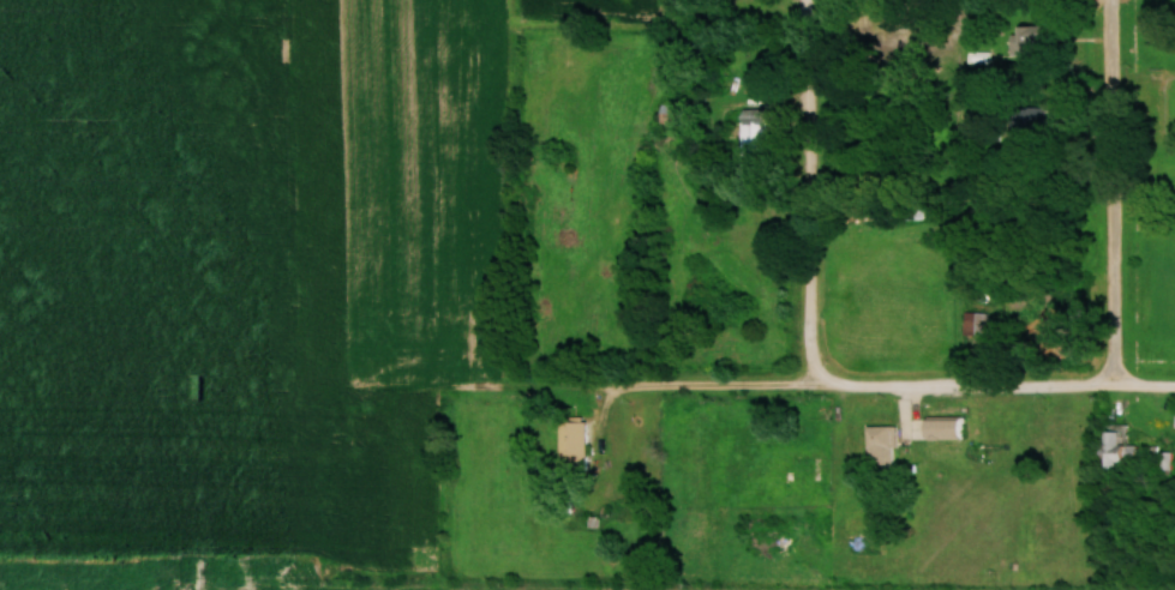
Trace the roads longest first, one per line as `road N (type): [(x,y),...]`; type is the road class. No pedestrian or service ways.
road 1 (residential): [(1174,385),(584,385)]
road 2 (residential): [(813,387),(806,0)]
road 3 (residential): [(1115,385),(1110,0)]

